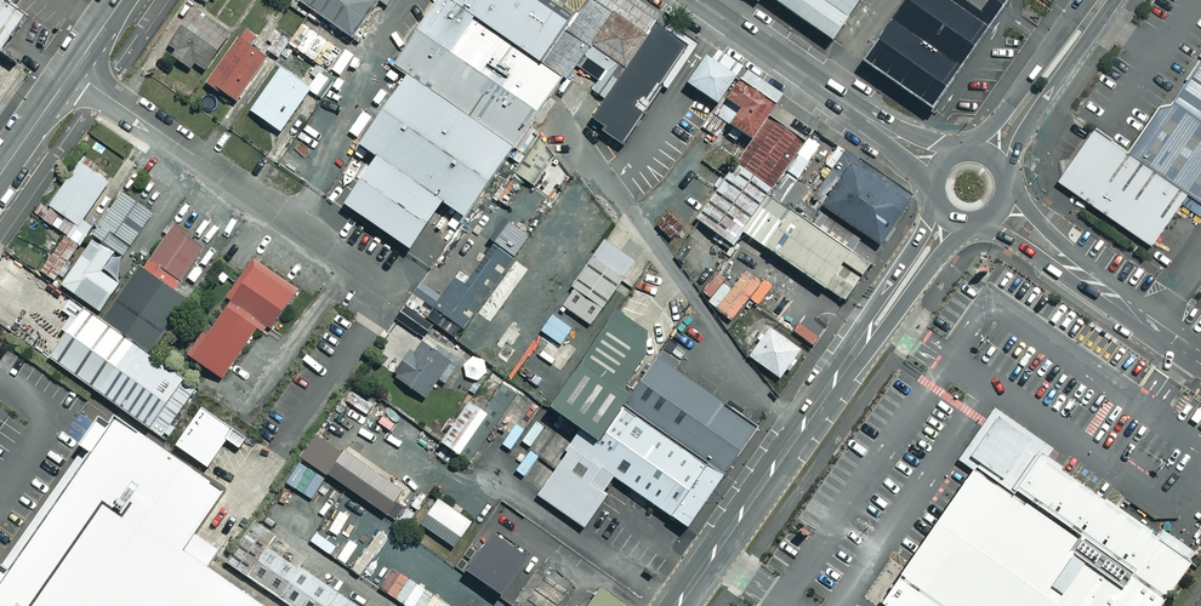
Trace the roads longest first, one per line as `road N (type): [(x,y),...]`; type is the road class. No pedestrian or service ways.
road 1 (tertiary): [(676,605),(950,217)]
road 2 (unclassified): [(72,71),(401,299)]
road 3 (tertiary): [(944,162),(697,0)]
road 4 (tertiary): [(1118,0),(1005,177)]
road 5 (residential): [(995,213),(1155,326)]
road 6 (tertiary): [(971,151),(1086,0)]
road 7 (tertiary): [(72,71),(0,175)]

